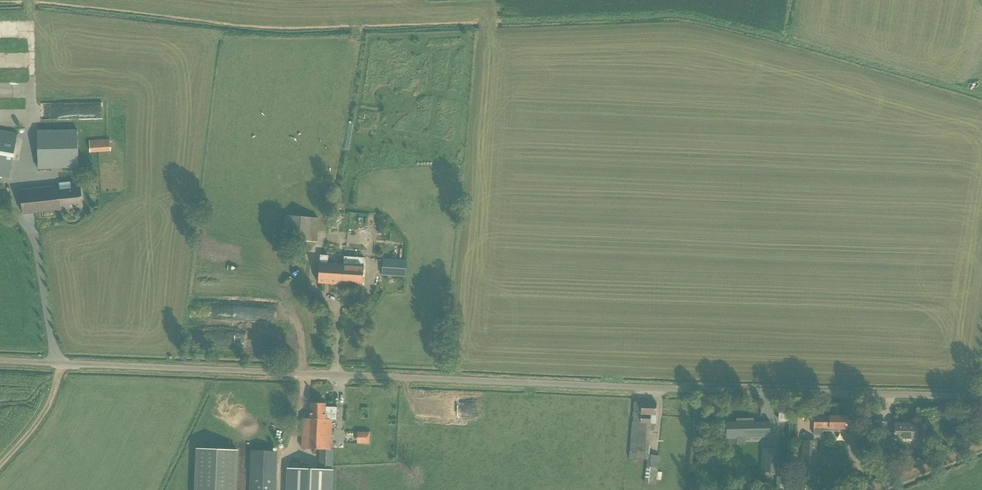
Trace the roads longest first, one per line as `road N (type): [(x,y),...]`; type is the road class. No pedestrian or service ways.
road 1 (unclassified): [(981,400),(421,377)]
road 2 (unclassified): [(0,361),(421,377)]
road 3 (track): [(867,489),(981,442)]
road 4 (track): [(59,363),(44,414),(0,467)]

